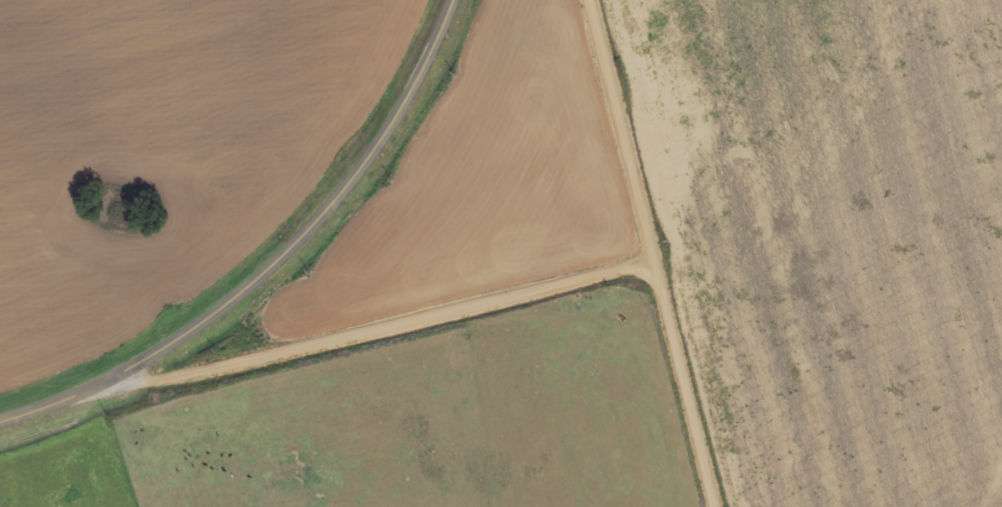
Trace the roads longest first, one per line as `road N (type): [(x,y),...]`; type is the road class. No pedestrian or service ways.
road 1 (tertiary): [(0,419),(118,374),(196,327),(270,267),(337,197),(386,127),(452,0)]
road 2 (residential): [(708,506),(579,0)]
road 3 (residential): [(204,321),(313,315),(638,233)]

